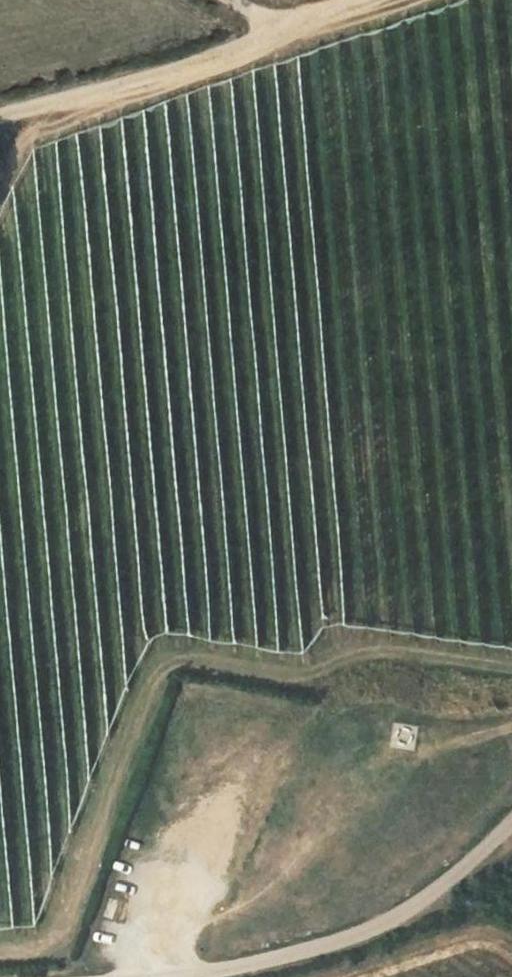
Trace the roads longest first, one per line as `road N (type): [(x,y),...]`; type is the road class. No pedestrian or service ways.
road 1 (unclassified): [(511,822),(429,899),(379,927),(290,955),(141,976)]
road 2 (track): [(0,115),(120,87),(285,32)]
road 3 (track): [(120,87),(25,141),(0,193)]

